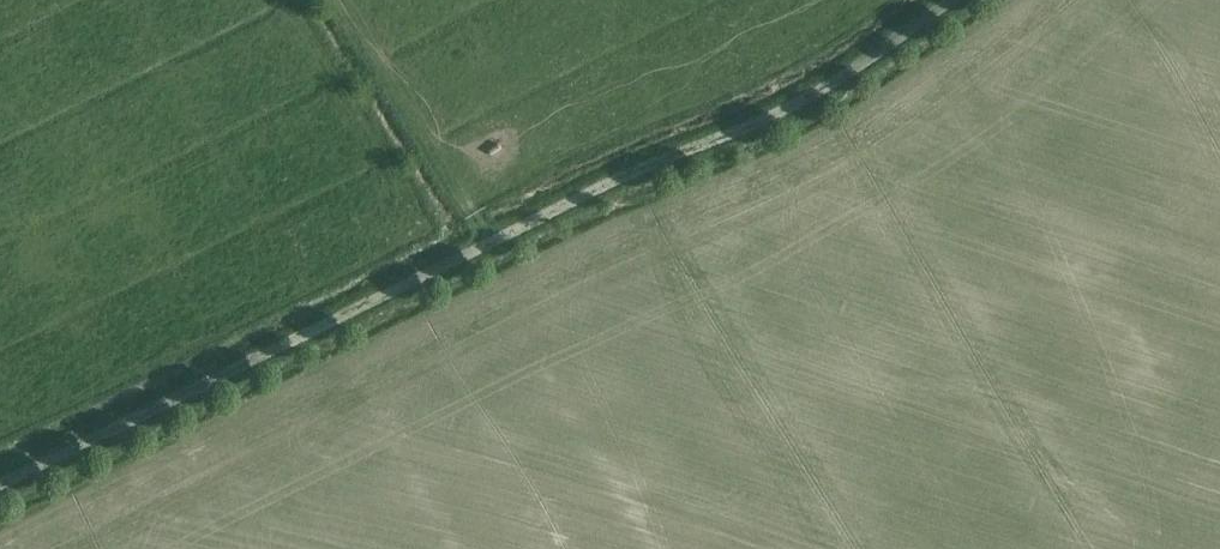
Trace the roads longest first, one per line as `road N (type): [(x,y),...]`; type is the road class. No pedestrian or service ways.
road 1 (track): [(0,491),(778,114),(956,0)]

